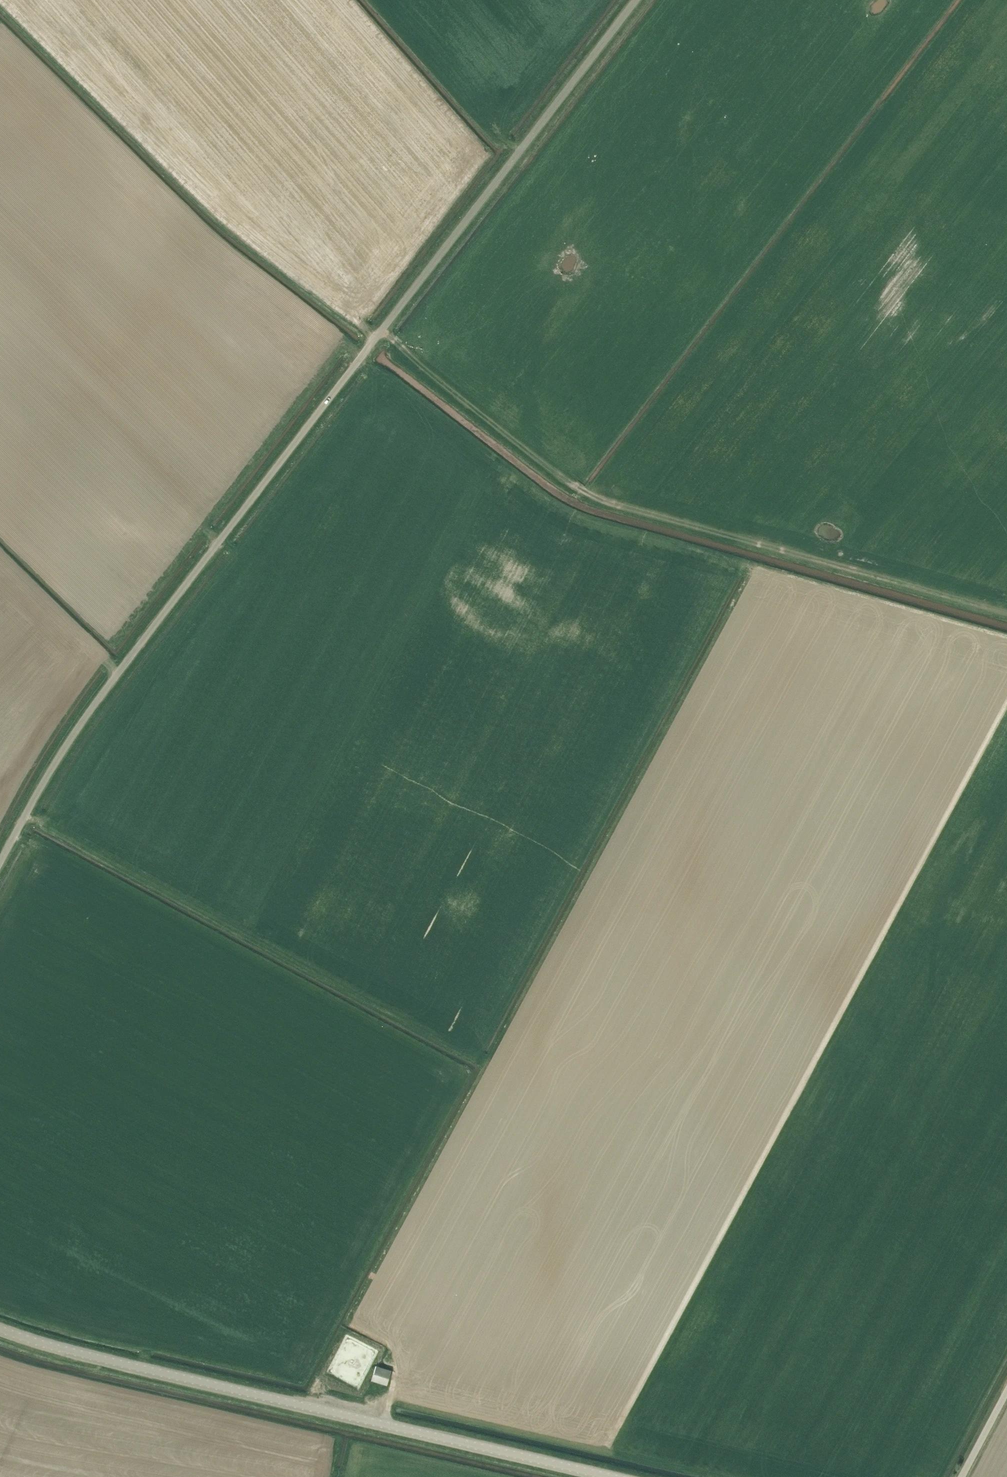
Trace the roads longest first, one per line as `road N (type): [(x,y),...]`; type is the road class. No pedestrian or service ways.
road 1 (unclassified): [(0,828),(72,708),(624,0)]
road 2 (tertiary): [(615,1476),(0,1332)]

